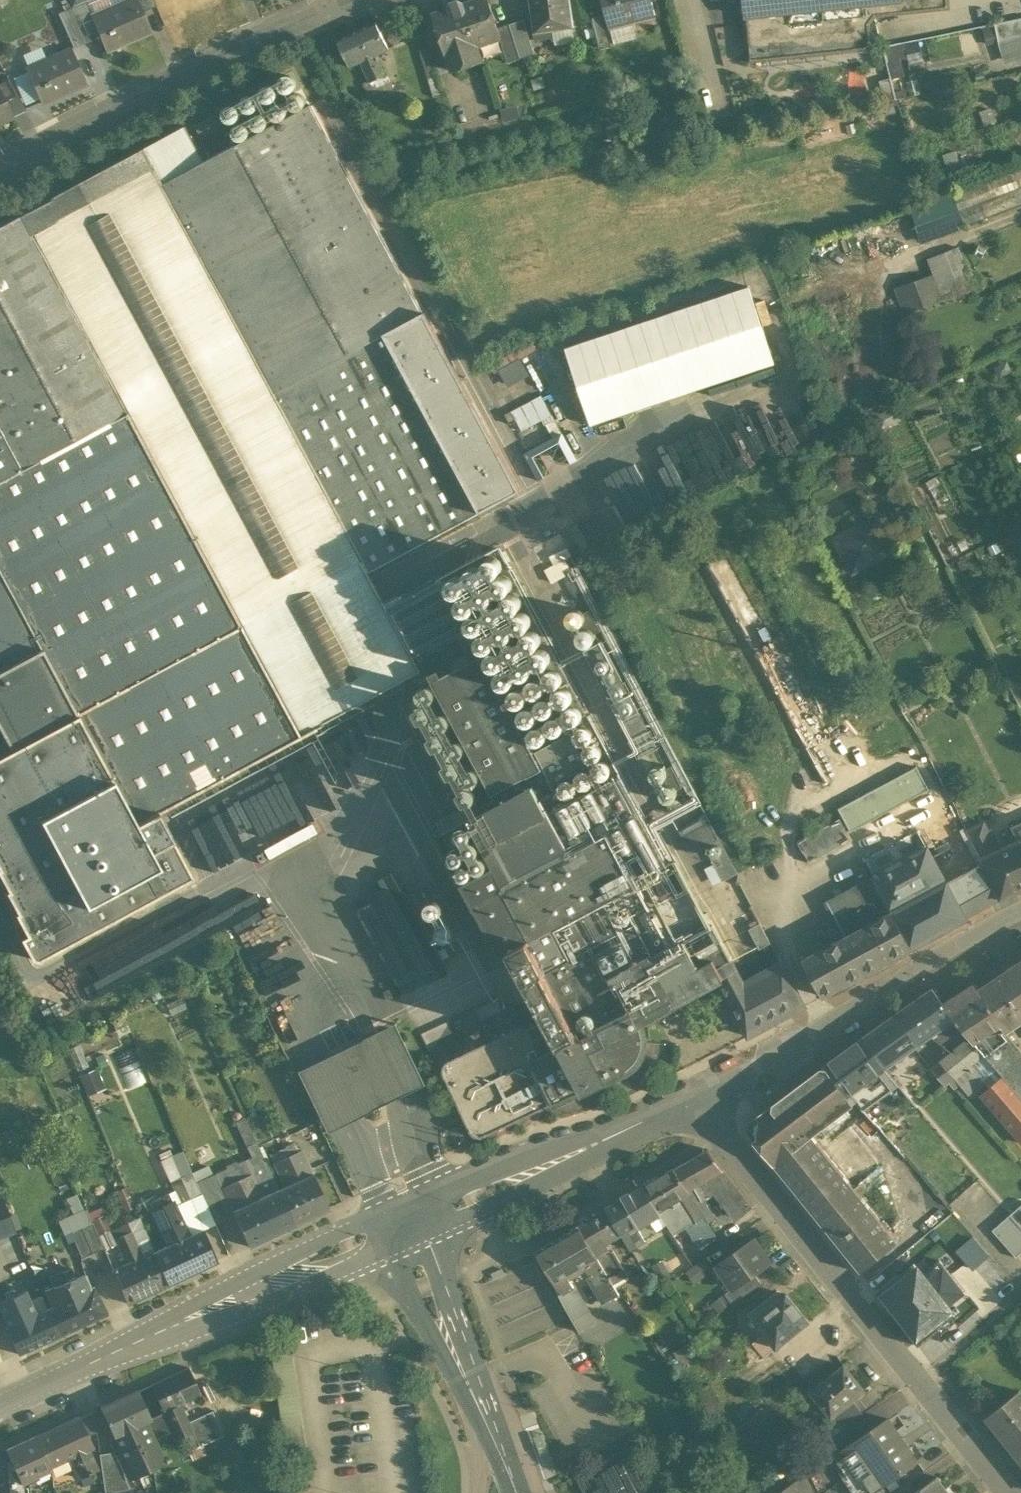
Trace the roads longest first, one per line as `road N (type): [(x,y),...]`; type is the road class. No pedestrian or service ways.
road 1 (residential): [(696,1096),(1011,1492)]
road 2 (residential): [(371,0),(262,37),(0,165)]
road 3 (residential): [(1020,913),(696,1096)]
road 4 (residential): [(381,1214),(136,1342)]
road 5 (residential): [(136,1342),(394,1247)]
road 6 (unclassified): [(394,1247),(435,1344),(508,1469)]
road 7 (unclassified): [(508,1469),(432,1231)]
road 8 (residential): [(432,1231),(550,1176),(619,1132)]
road 9 (residential): [(619,1132),(508,1162),(419,1199)]
road 10 (residential): [(136,1342),(0,1403)]

